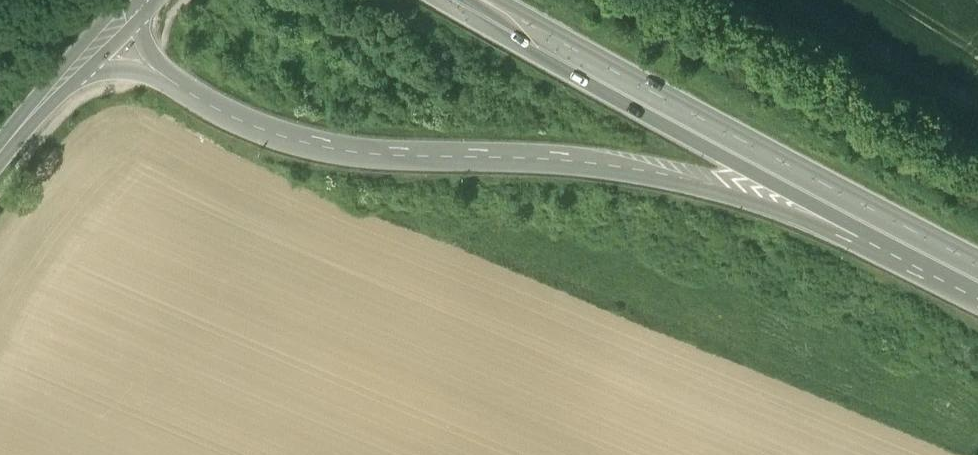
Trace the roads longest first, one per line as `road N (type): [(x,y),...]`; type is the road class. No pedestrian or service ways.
road 1 (trunk): [(154,70),(237,116),(306,138),(593,155),(922,234)]
road 2 (trunk): [(922,234),(501,0)]
road 3 (tertiary): [(143,0),(59,90)]

